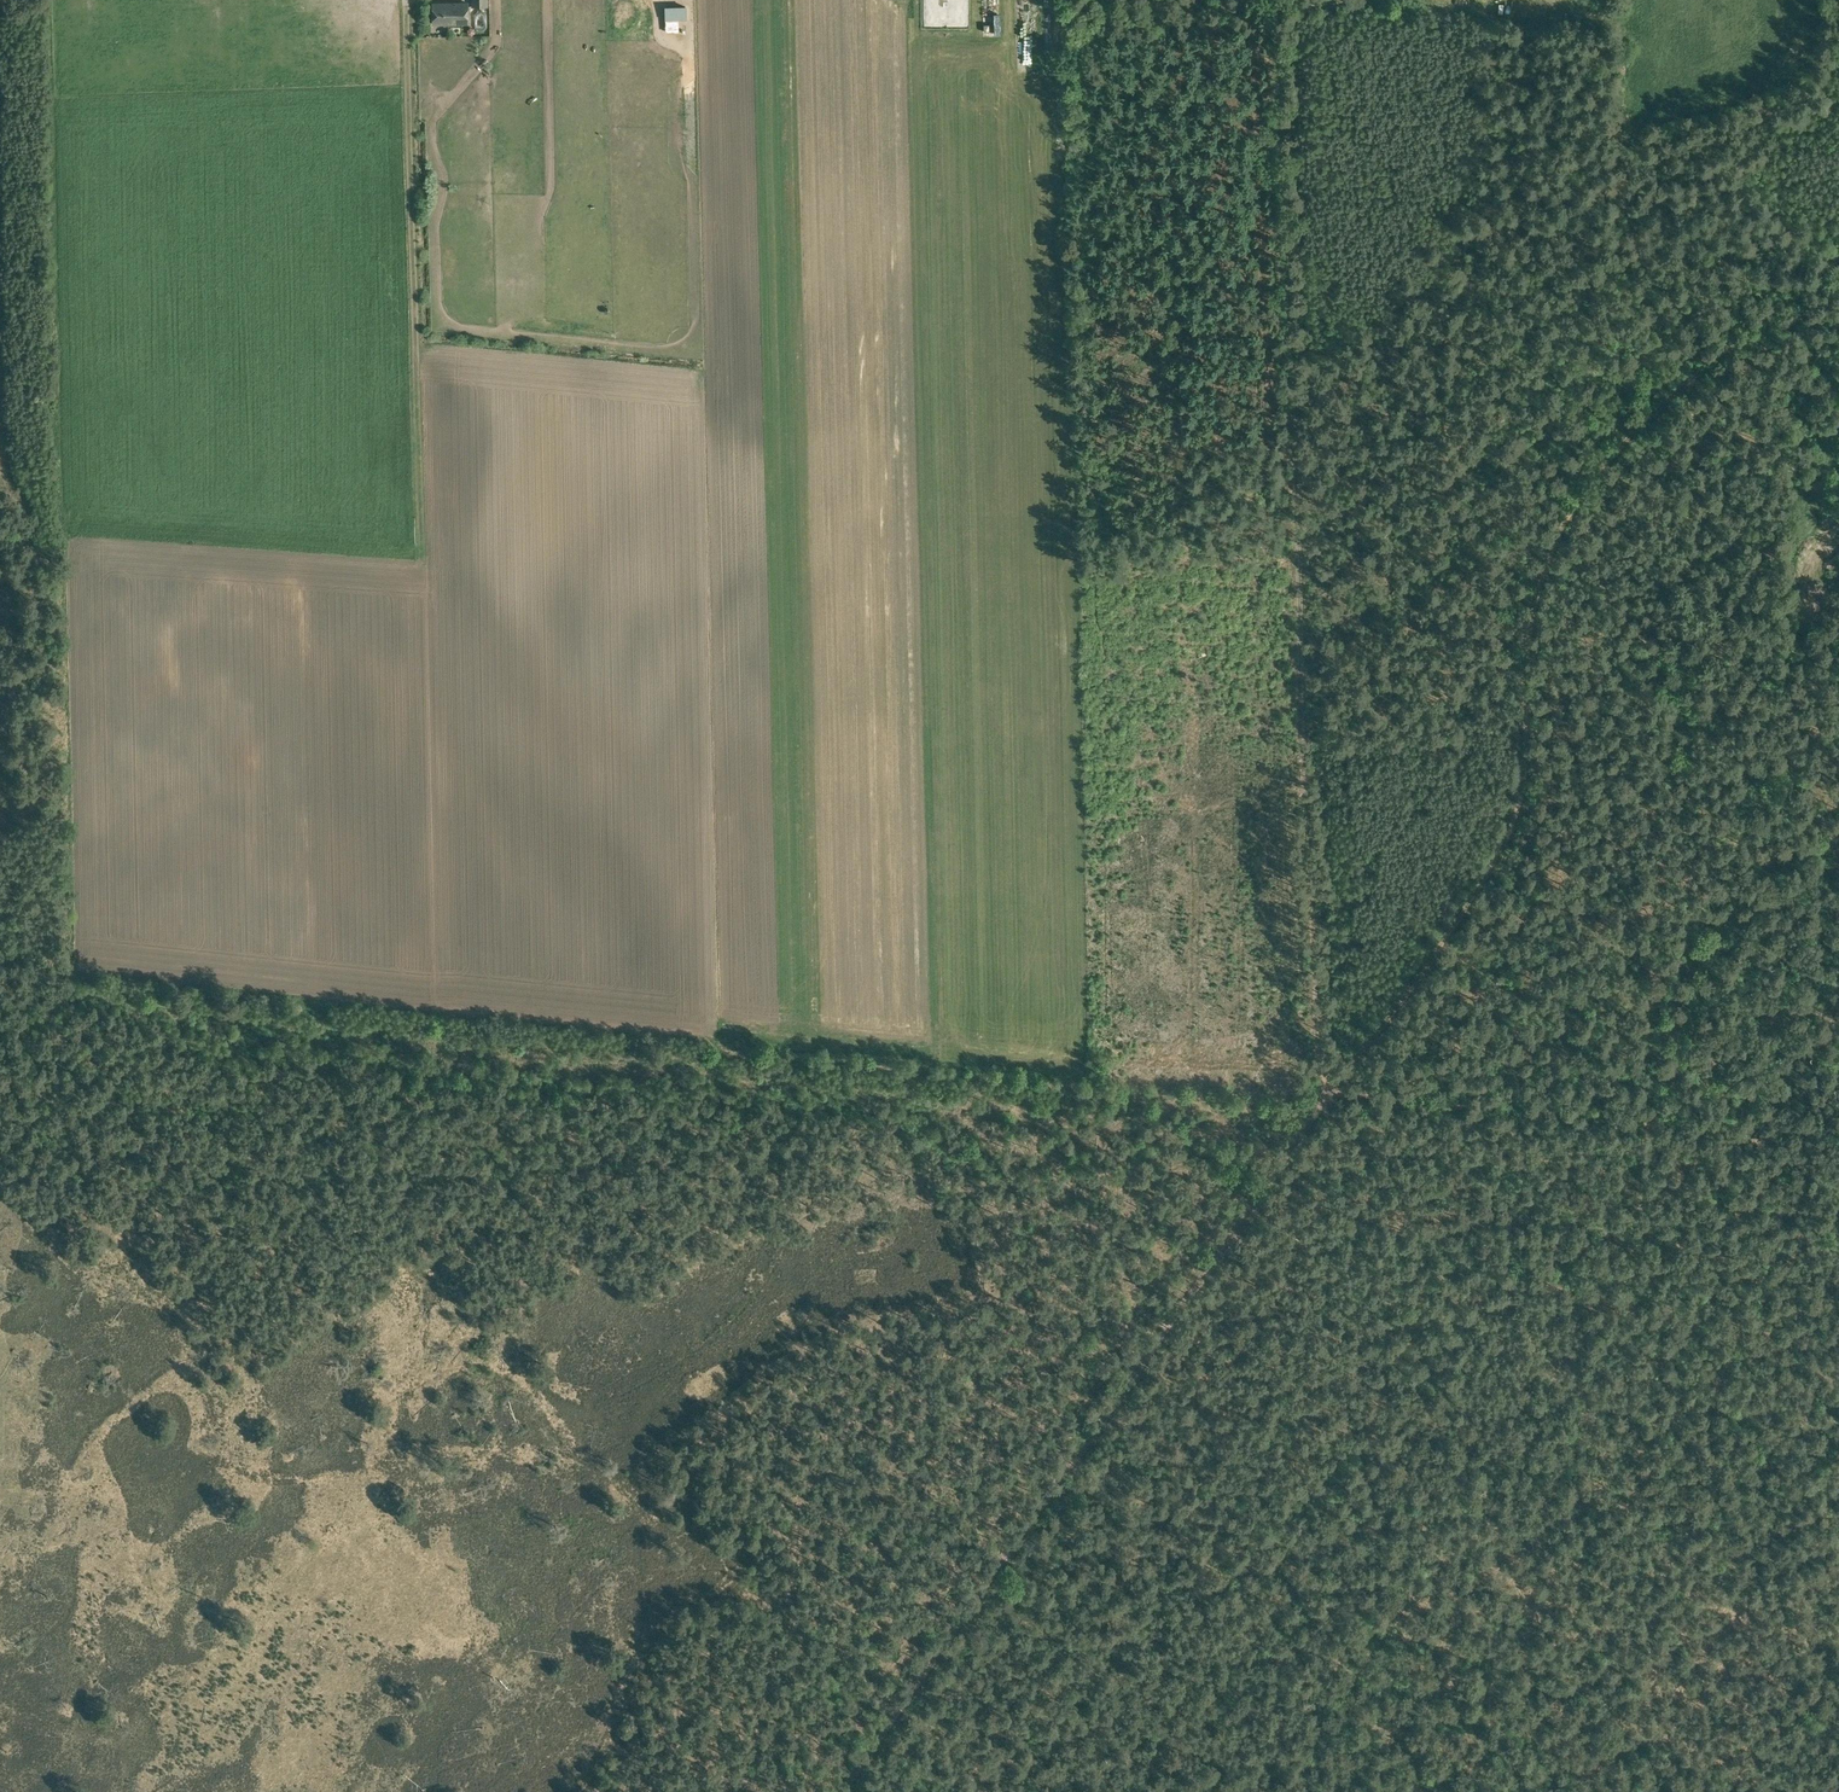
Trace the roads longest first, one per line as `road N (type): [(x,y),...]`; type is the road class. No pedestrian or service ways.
road 1 (track): [(1336,1097),(1508,835),(1528,733),(1534,628),(1552,551),(1579,498),(1691,380),(1838,278)]
road 2 (track): [(846,1791),(1255,1207)]
road 3 (track): [(1838,1181),(1743,1131),(1336,1097)]
road 4 (track): [(1255,1207),(1336,1097)]

